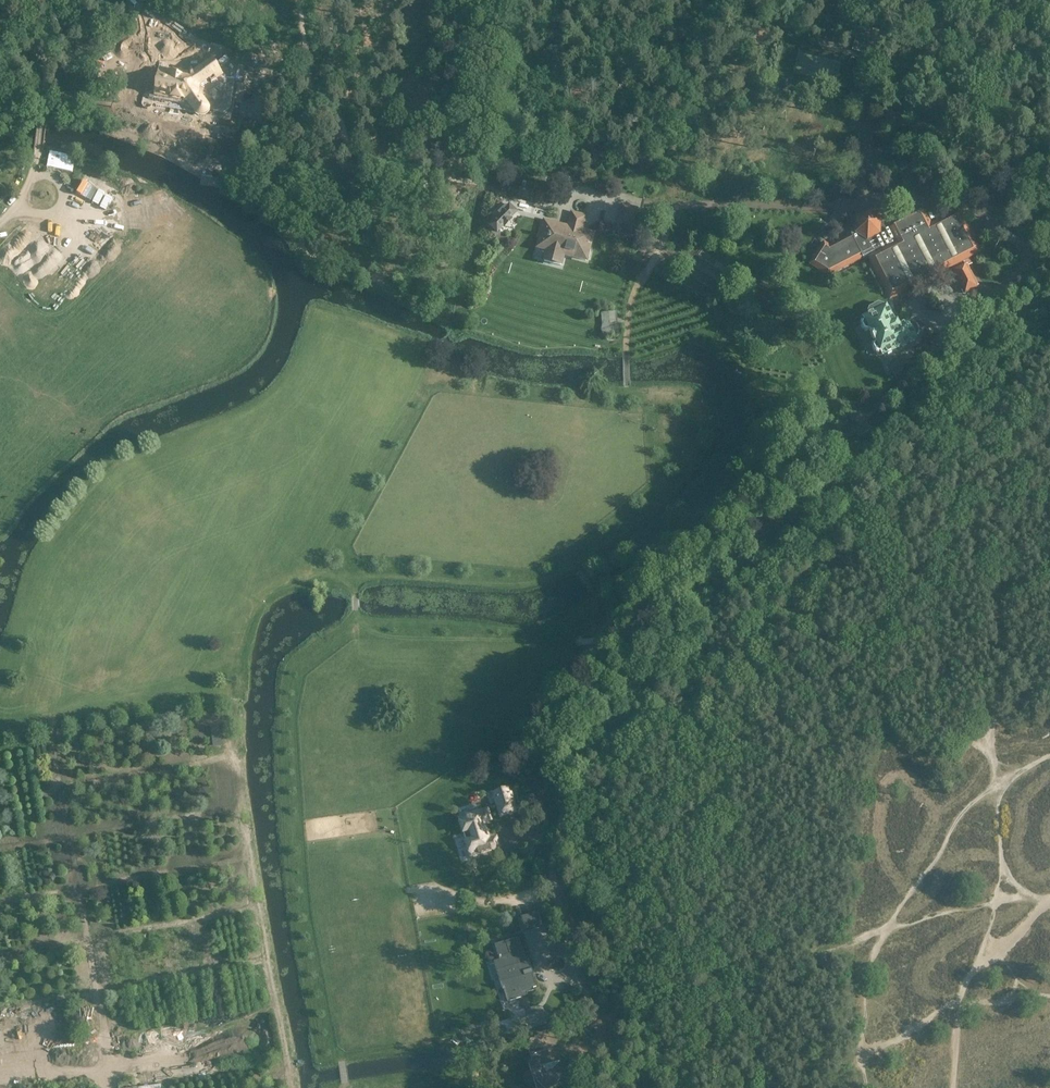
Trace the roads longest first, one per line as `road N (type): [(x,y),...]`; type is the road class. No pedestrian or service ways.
road 1 (track): [(573,564),(677,476),(678,418),(626,399),(630,303),(667,232),(670,203),(579,188),(562,218),(549,218)]
road 2 (track): [(47,719),(109,1079)]
road 3 (track): [(670,203),(840,208),(873,199),(859,95)]
road 4 (track): [(384,636),(536,649),(623,629),(675,628)]
road 5 (track): [(356,611),(358,573),(523,586),(573,564),(578,571)]
road 6 (track): [(51,47),(34,174),(0,223)]
road 7 (track): [(873,199),(963,200),(1028,255)]
road 8 (track): [(227,52),(200,46),(173,62),(153,57),(143,42),(148,15)]
road 9 (track): [(46,0),(51,47),(117,14)]

